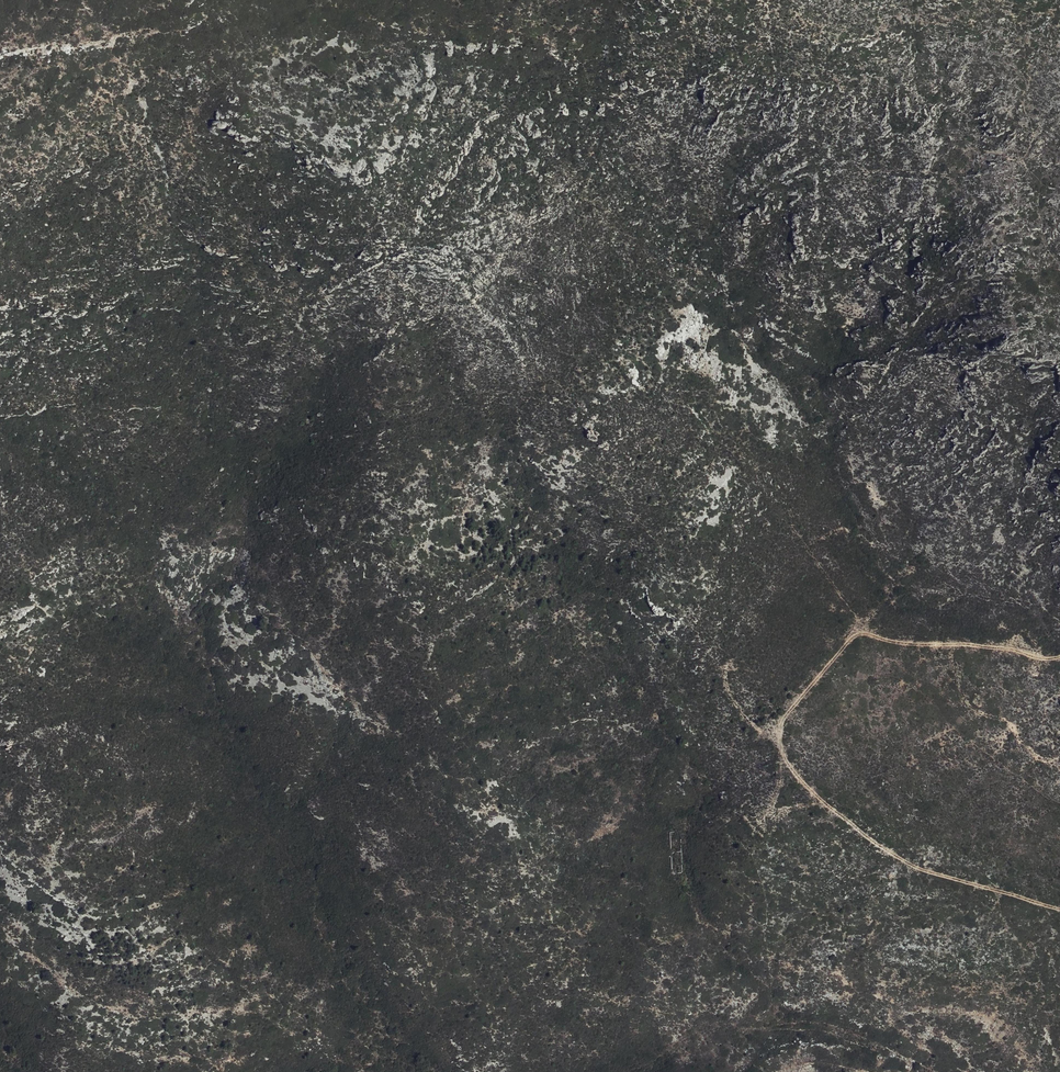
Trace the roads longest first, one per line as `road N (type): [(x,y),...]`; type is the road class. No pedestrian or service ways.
road 1 (track): [(1059,910),(936,876),(865,838),(789,765),(778,730),(791,705),(862,629),(883,639),(1059,657)]

